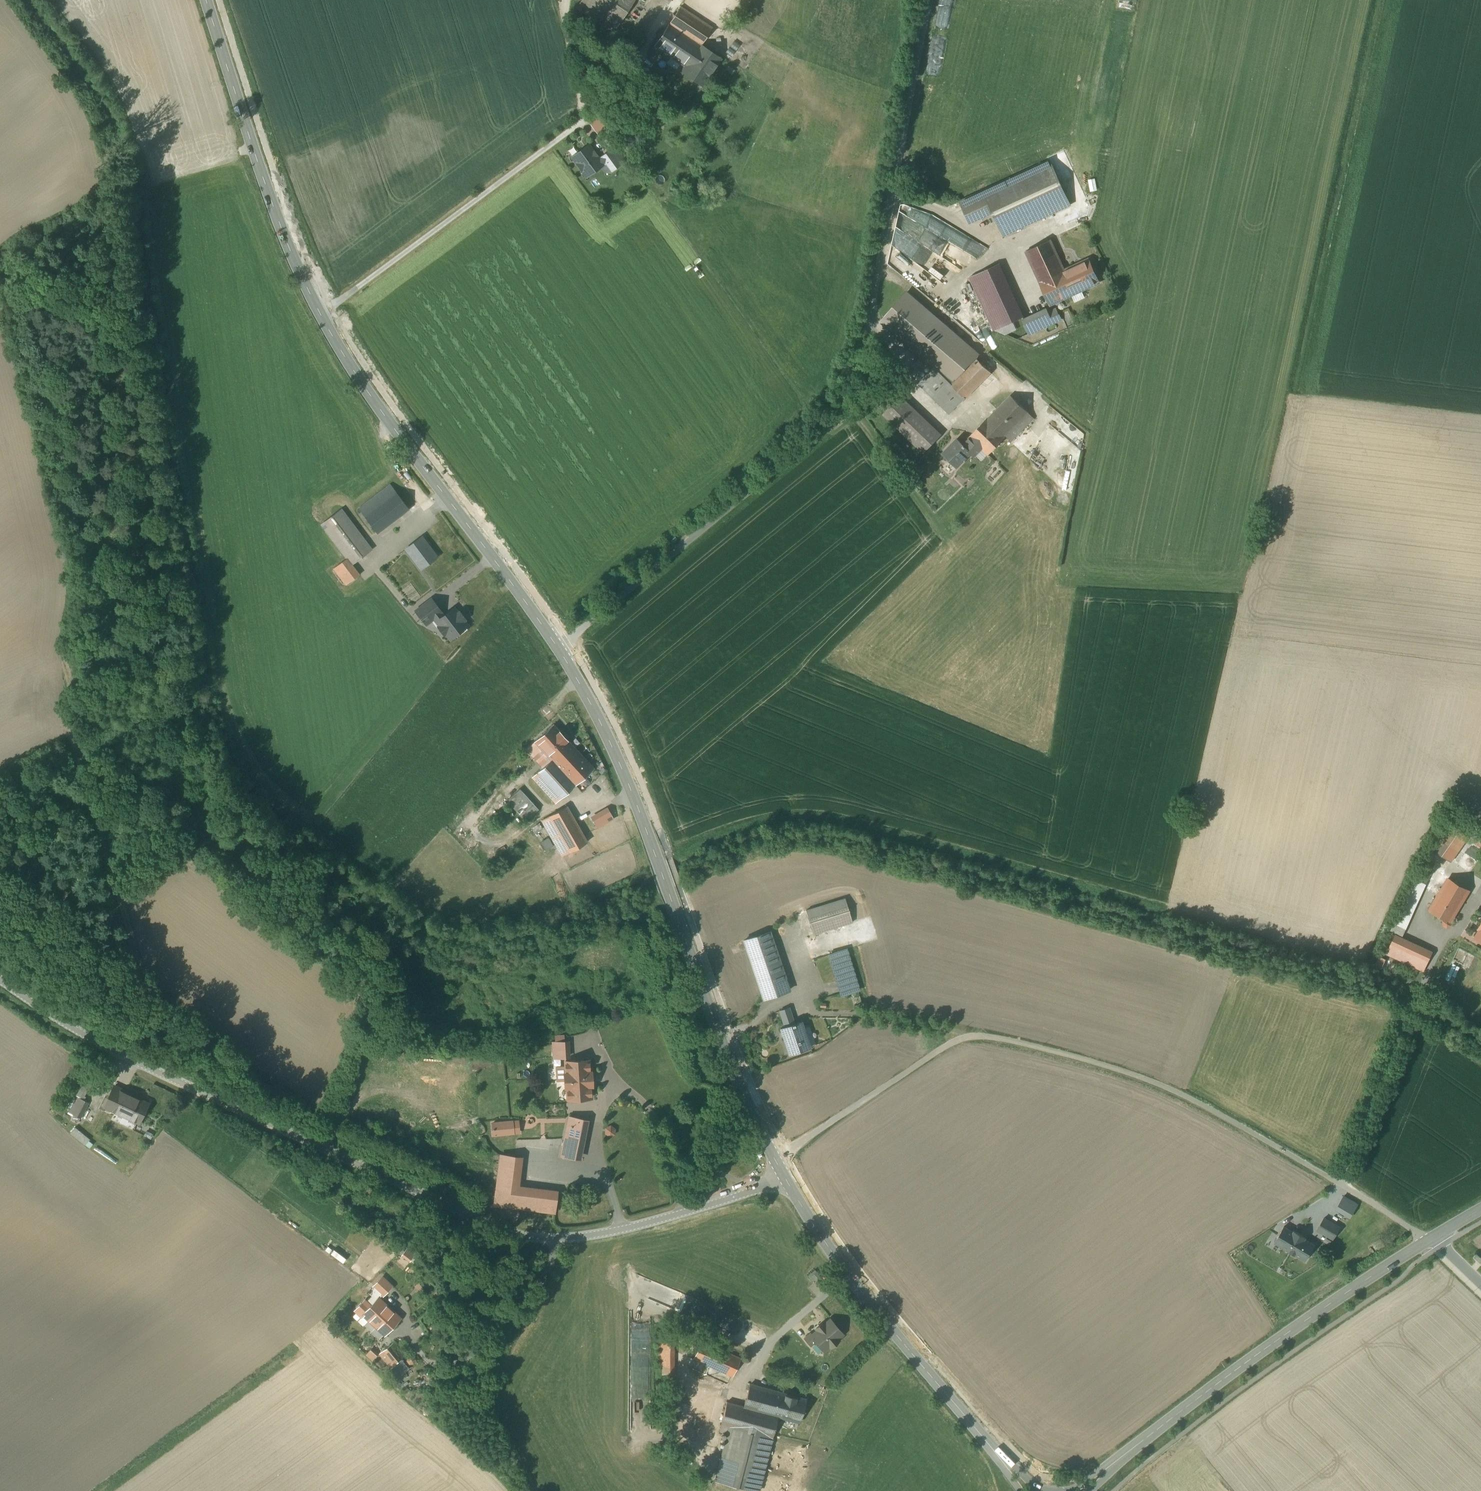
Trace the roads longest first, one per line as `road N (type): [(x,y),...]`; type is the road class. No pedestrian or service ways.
road 1 (residential): [(0,981),(193,1090),(506,1234),(559,1239),(616,1231),(784,1177)]
road 2 (unclassified): [(933,0),(848,409),(558,650)]
road 3 (residential): [(1430,1240),(1152,1082),(989,1038),(949,1044),(774,1159)]
road 4 (secondary): [(320,313),(366,389),(558,650)]
road 5 (track): [(142,1065),(149,1014),(71,735),(67,687)]
road 6 (secondary): [(1430,1240),(1144,1439)]
road 7 (secondary): [(205,0),(279,222),(320,313)]
road 8 (unclassified): [(320,313),(586,119)]
road 9 (secondary): [(784,1177),(834,1255),(972,1425)]
road 10 (secondary): [(669,892),(774,1159)]
road 11 (secondary): [(558,650),(615,754),(659,864)]

